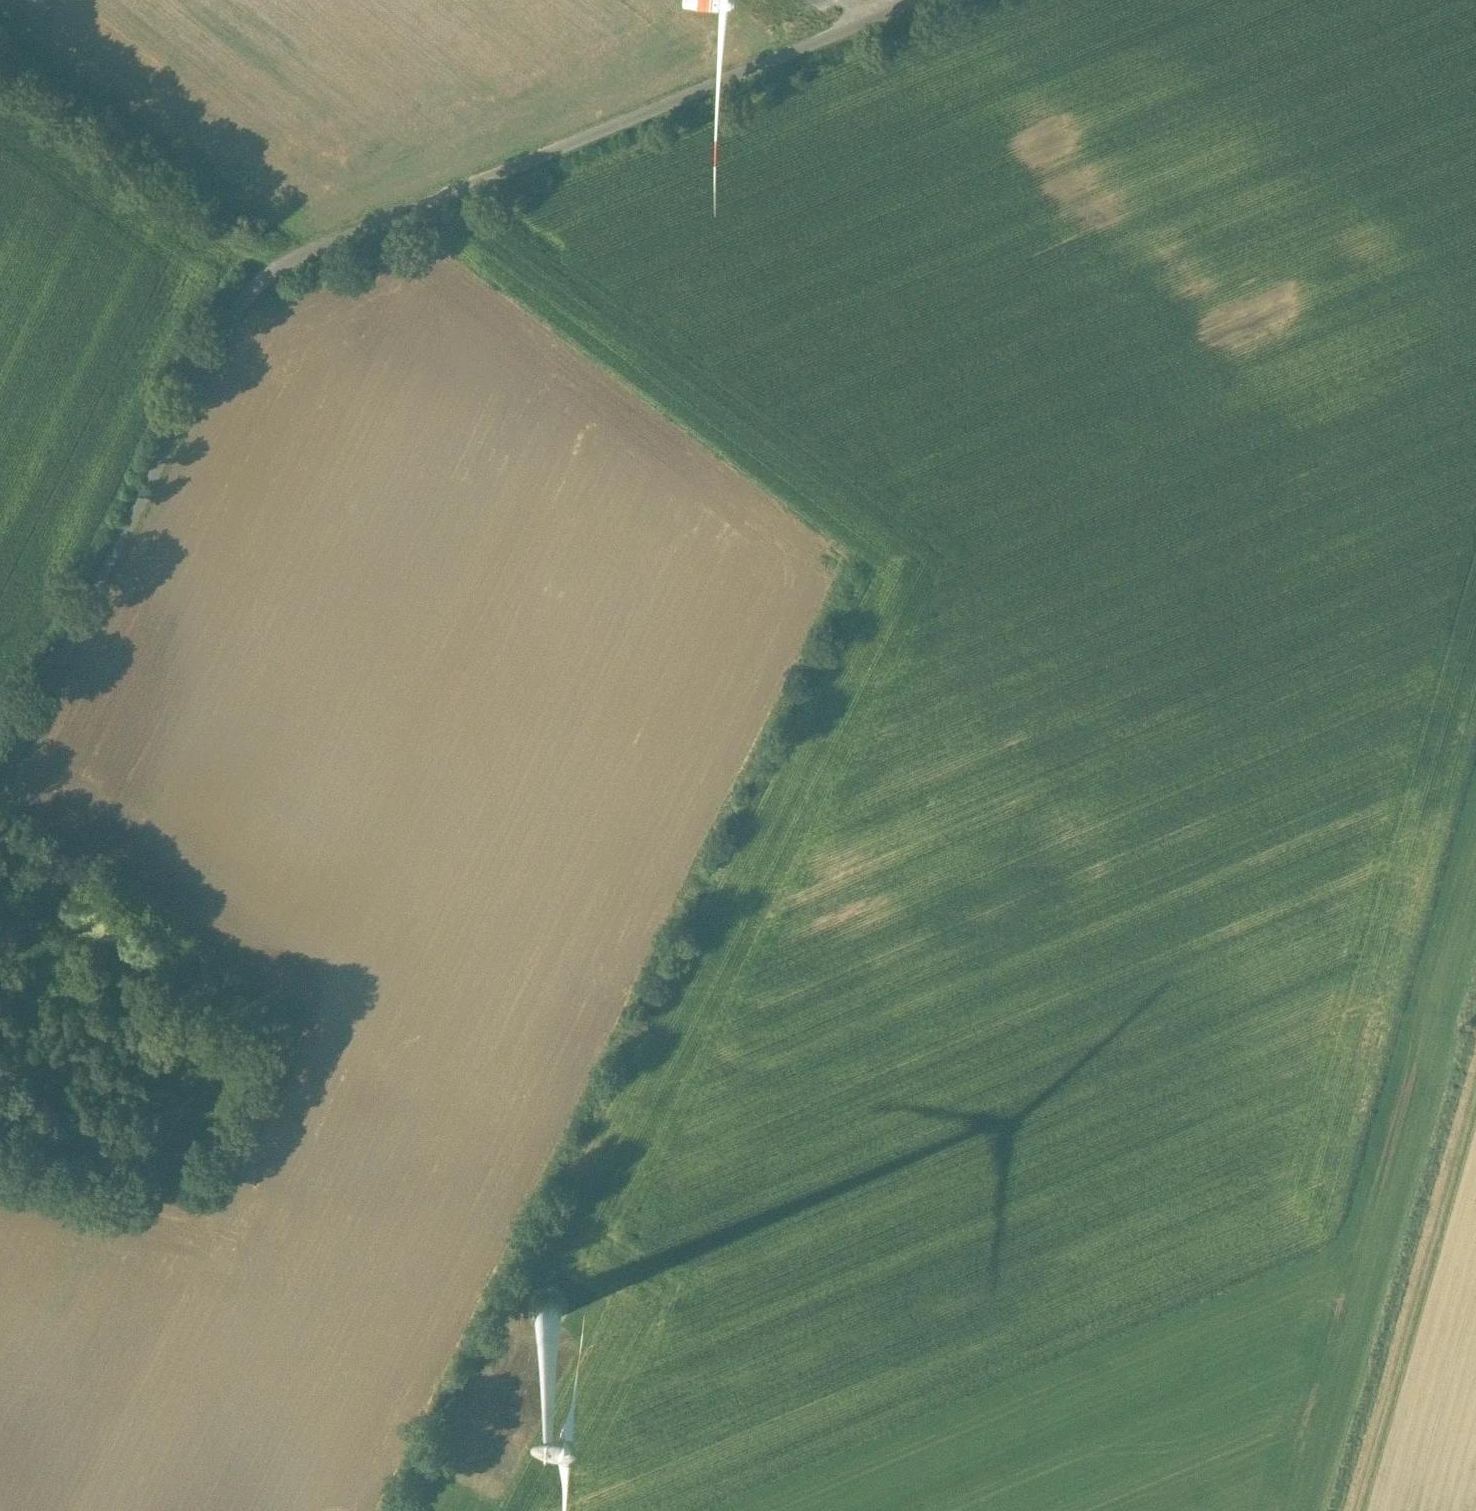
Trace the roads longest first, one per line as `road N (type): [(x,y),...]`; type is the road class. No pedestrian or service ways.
road 1 (unclassified): [(922,0),(262,279),(236,311),(0,776)]
road 2 (track): [(417,1510),(514,1316)]

